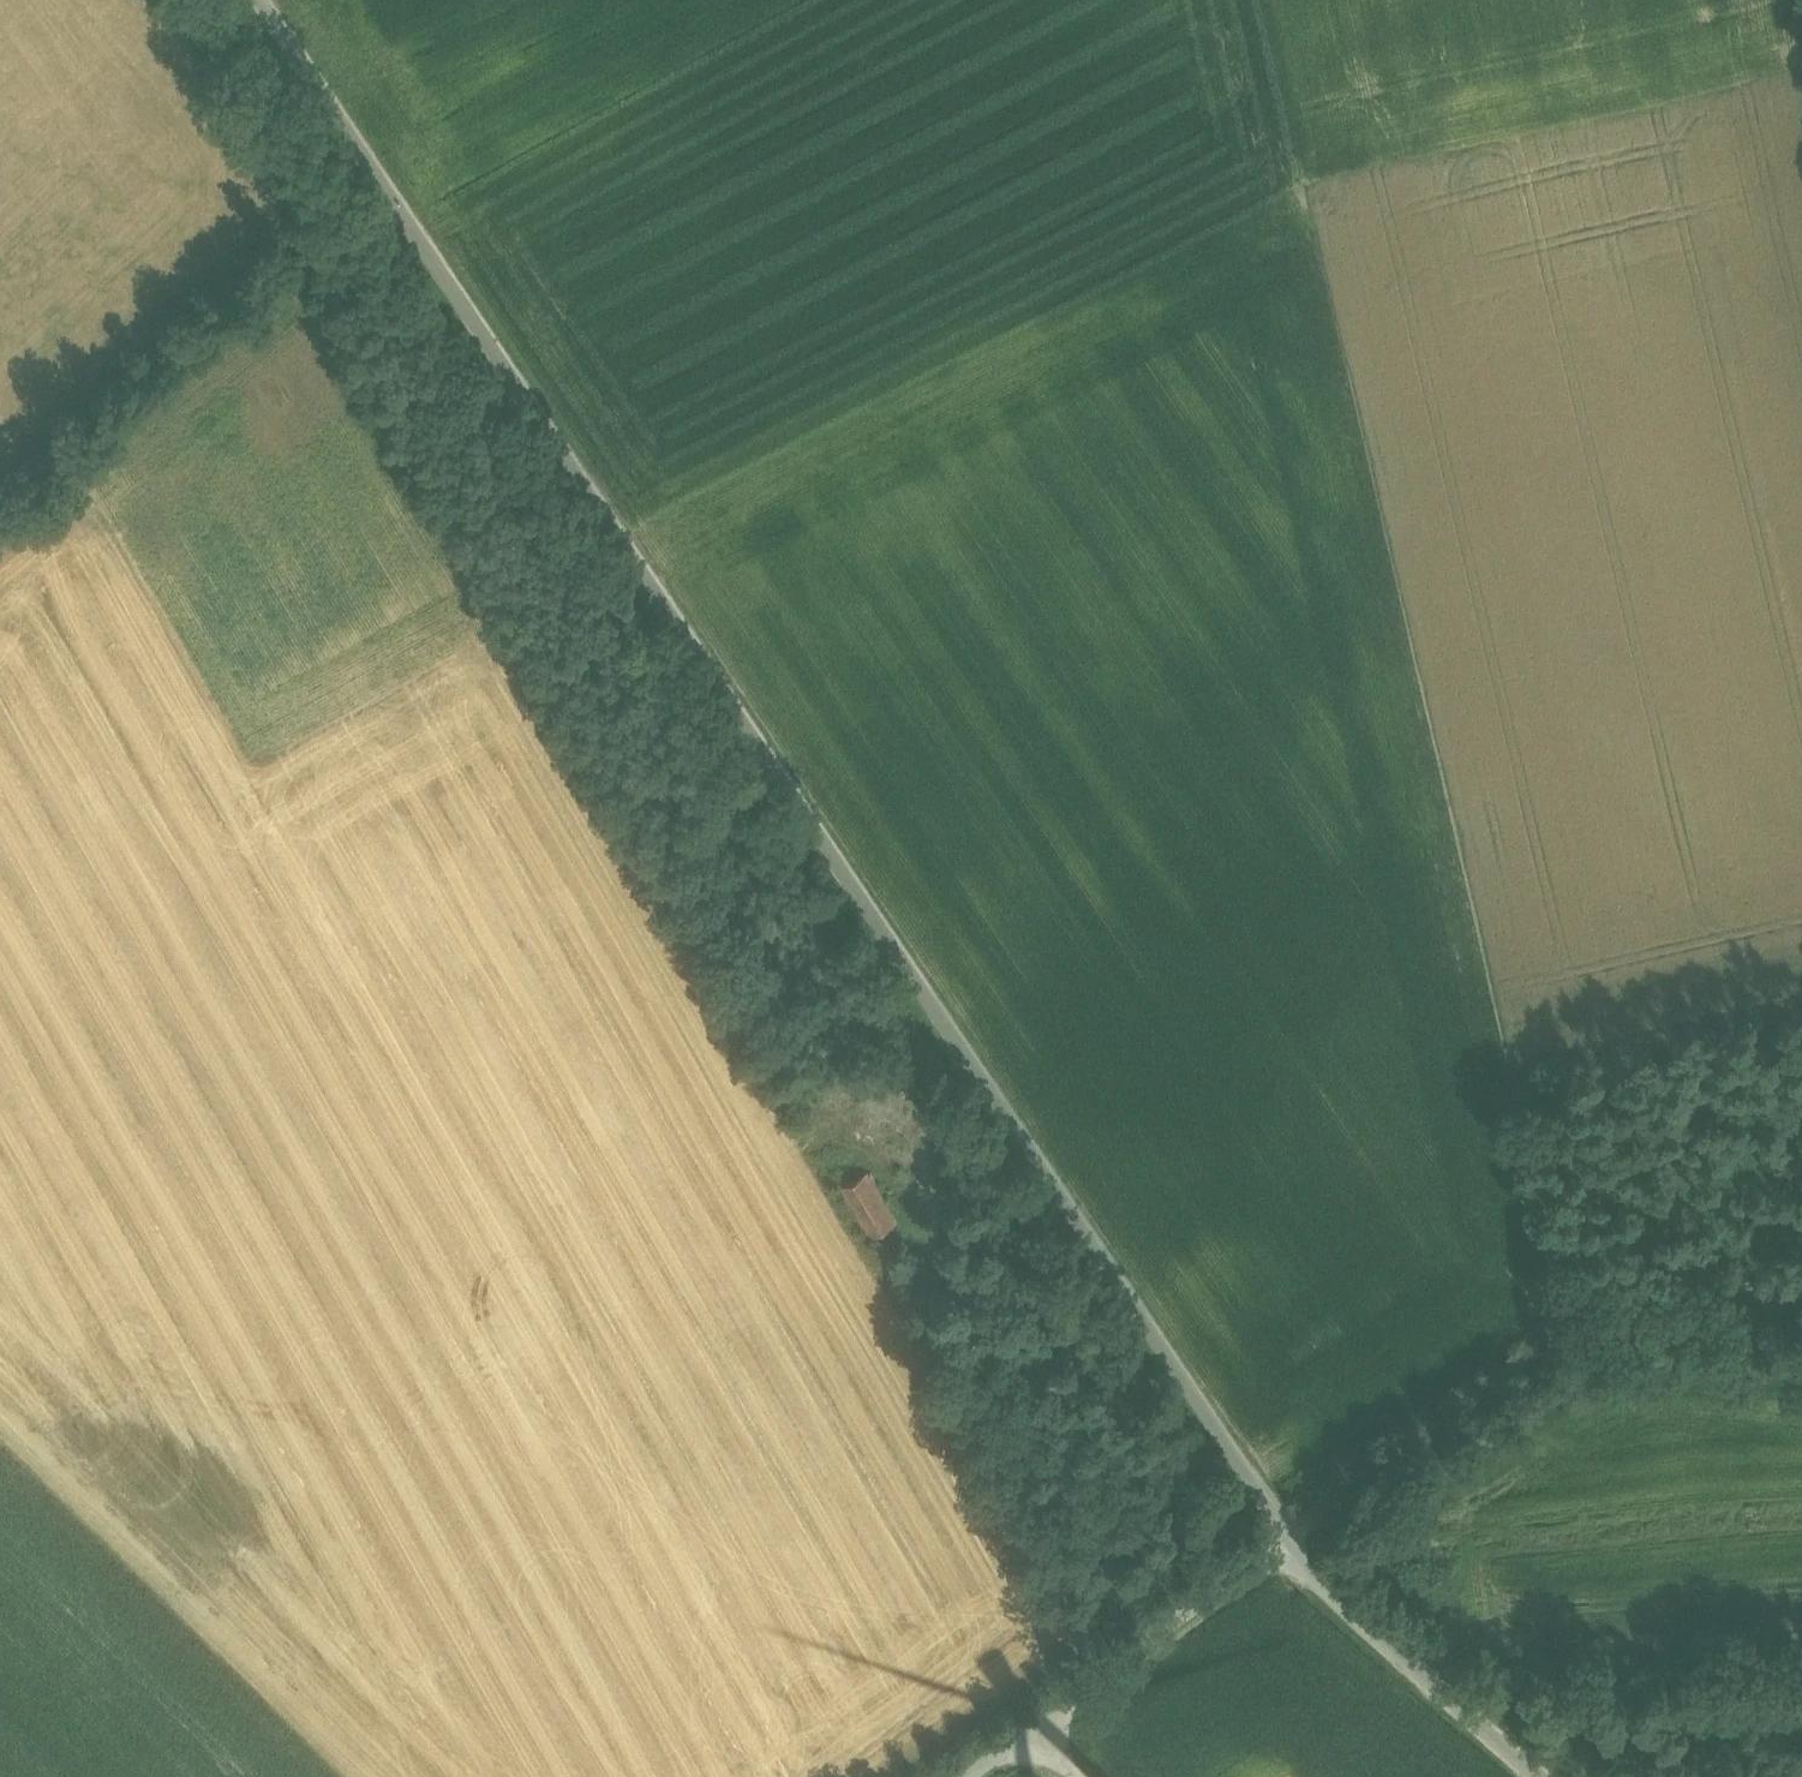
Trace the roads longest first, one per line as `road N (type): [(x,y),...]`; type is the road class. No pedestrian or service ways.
road 1 (unclassified): [(278,0),(1237,1498),(1287,1560)]
road 2 (track): [(1801,1275),(1513,1367),(1287,1560)]
road 3 (unclassified): [(983,1776),(1287,1560)]
road 4 (unclassified): [(1287,1560),(1534,1776)]
road 5 (track): [(1333,1776),(1360,1765),(1431,1763),(1468,1776)]

